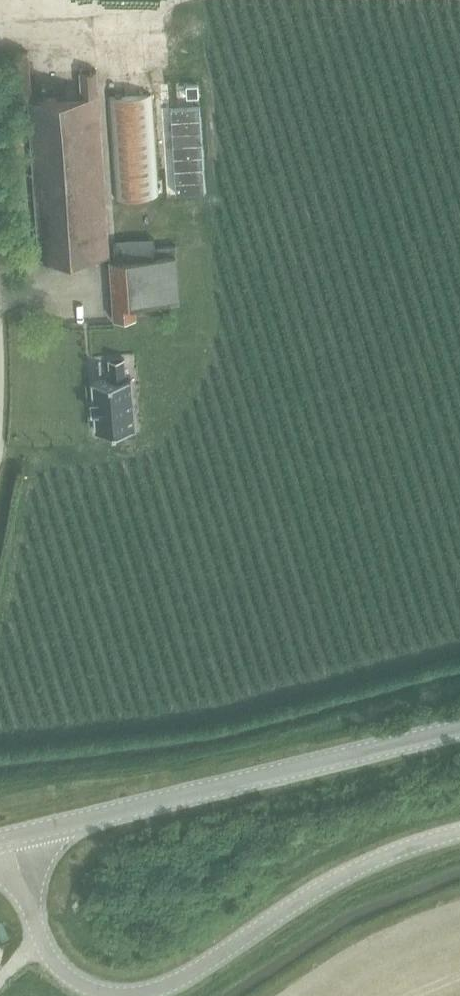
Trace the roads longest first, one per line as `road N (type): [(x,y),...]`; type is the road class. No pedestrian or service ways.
road 1 (tertiary): [(17,838),(459,733)]
road 2 (unclassified): [(127,995),(165,988),(336,879),(459,831)]
road 3 (unclassified): [(17,838),(40,941),(55,964),(96,992),(126,995)]

